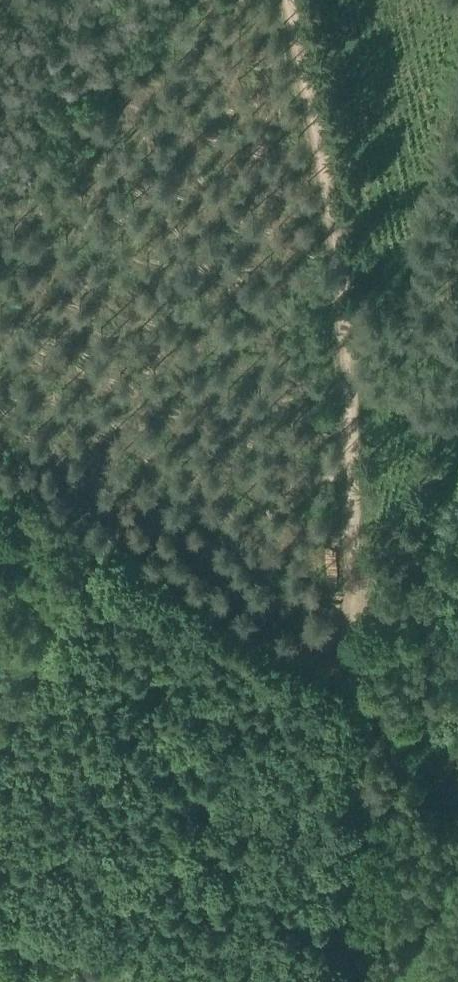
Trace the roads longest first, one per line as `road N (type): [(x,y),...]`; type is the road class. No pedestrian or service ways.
road 1 (track): [(340,981),(370,737),(350,223),(300,0)]
road 2 (track): [(0,437),(363,638)]
road 3 (track): [(0,700),(98,490)]

